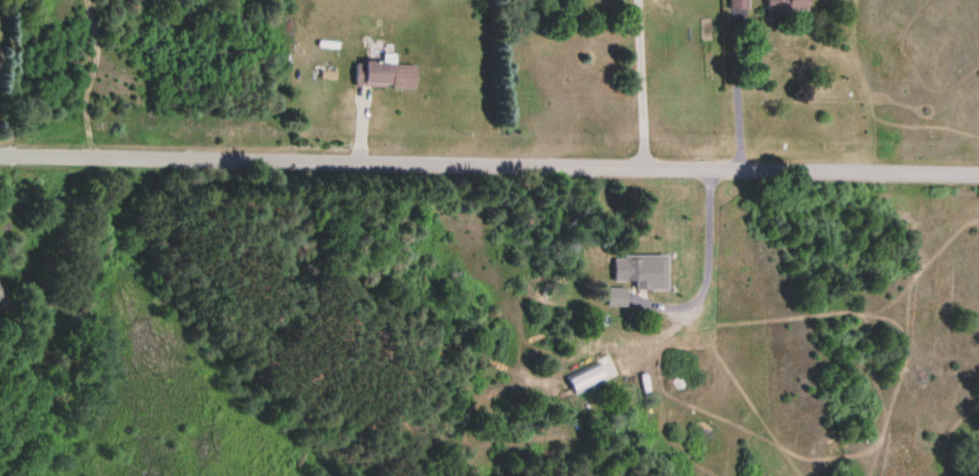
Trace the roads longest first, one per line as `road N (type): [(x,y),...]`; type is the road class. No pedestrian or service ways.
road 1 (residential): [(978,172),(0,151)]

